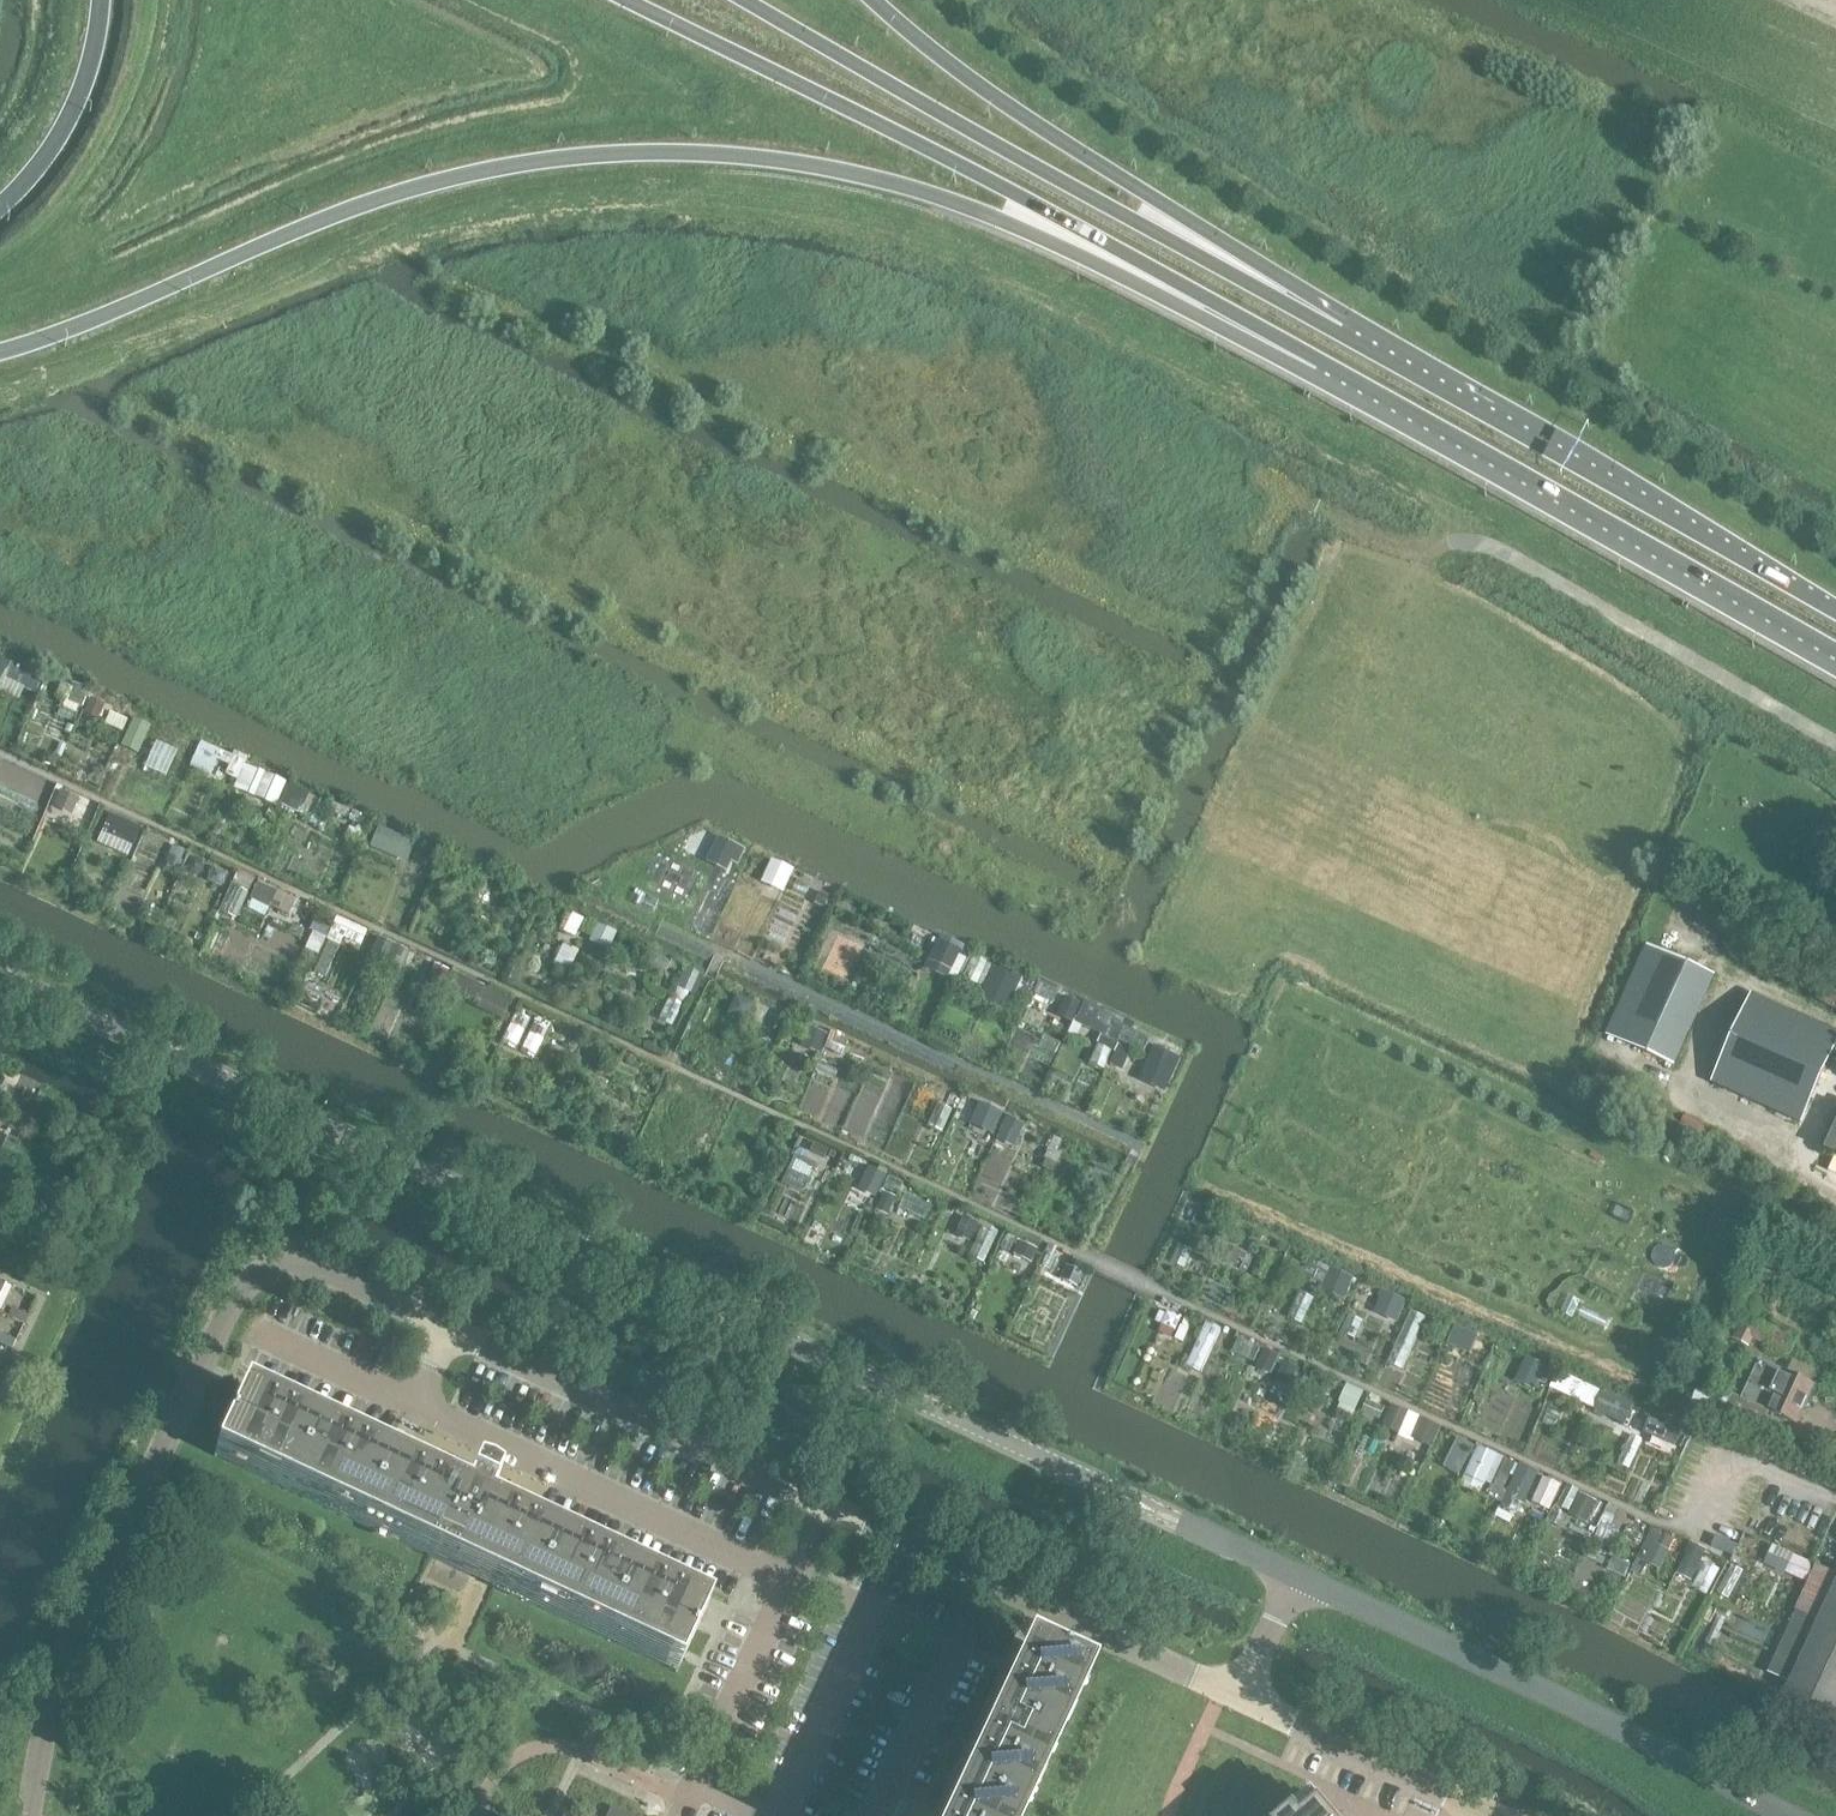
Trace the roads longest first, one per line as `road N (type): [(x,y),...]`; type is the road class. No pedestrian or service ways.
road 1 (tertiary): [(1296,1578),(0,977)]
road 2 (trunk): [(0,354),(428,189),(534,162),(677,156),(806,161),(942,195),(1079,248),(1329,365)]
road 3 (residential): [(444,1336),(309,1273),(267,1278),(237,1301),(74,1637),(24,1815)]
road 4 (trunk): [(634,0),(1329,365)]
road 5 (trunk): [(1359,338),(738,0)]
road 6 (trunk): [(1359,338),(1170,204),(950,68),(879,0)]
road 7 (trunk): [(1329,365),(1835,658)]
road 8 (trunk): [(1835,607),(1359,338)]
road 9 (tertiary): [(1786,1815),(1662,1748),(1296,1578)]
road 10 (residential): [(1243,1697),(821,1509)]
road 11 (unclassified): [(791,1578),(413,1403)]
road 12 (residential): [(821,1509),(444,1336)]
road 13 (unclassified): [(874,1815),(953,1650),(791,1578)]
road 14 (residential): [(1488,1813),(1243,1697)]
road 15 (trunk): [(102,0),(92,65),(56,147),(0,211)]
road 16 (unclassified): [(696,1785),(791,1578)]
road 17 (unclassified): [(413,1403),(273,1339)]
road 18 (residential): [(1243,1697),(1296,1578)]

